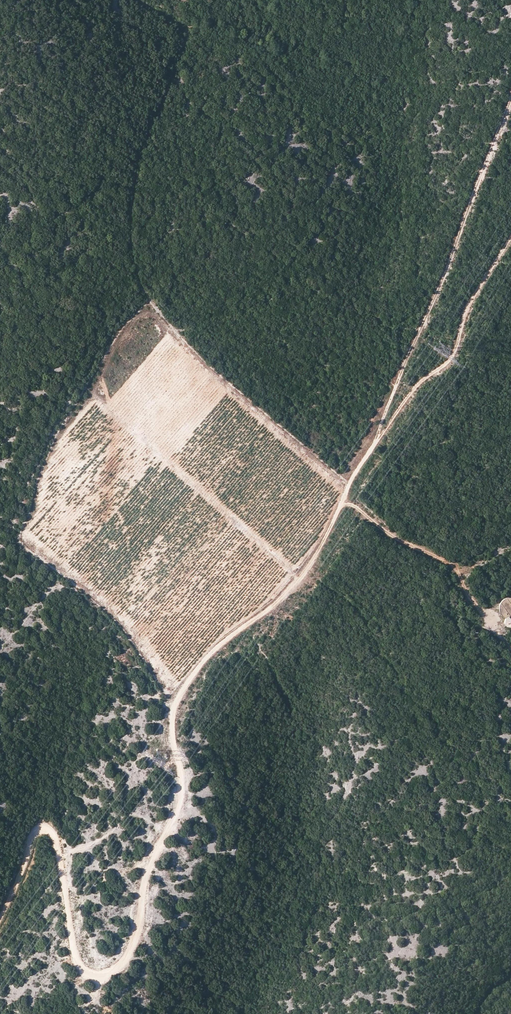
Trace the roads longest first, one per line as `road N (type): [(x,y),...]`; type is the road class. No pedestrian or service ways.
road 1 (track): [(510,237),(466,309),(452,359),(420,381),(374,446),(303,577),(215,648),(185,686),(174,709),(177,812),(149,861),(137,932),(121,964),(97,974),(85,972),(76,958),(49,829),(35,830),(0,916)]
road 2 (track): [(374,446),(510,99)]
road 3 (track): [(344,497),(394,537),(456,566),(492,622)]

